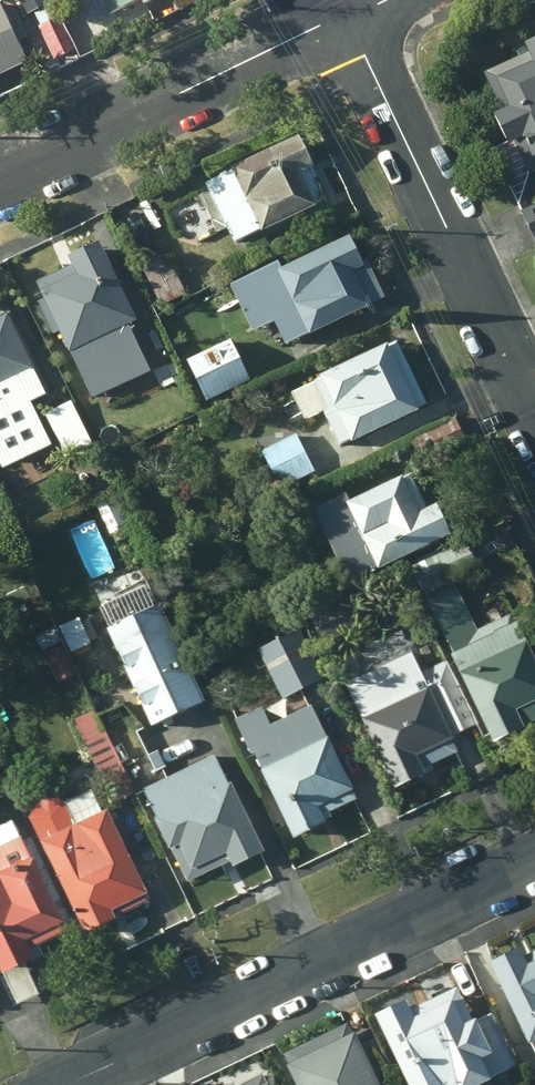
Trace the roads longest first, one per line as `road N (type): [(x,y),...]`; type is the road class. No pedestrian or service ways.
road 1 (residential): [(534,853),(55,1084)]
road 2 (residential): [(343,14),(534,416)]
road 3 (residential): [(0,183),(343,14)]

